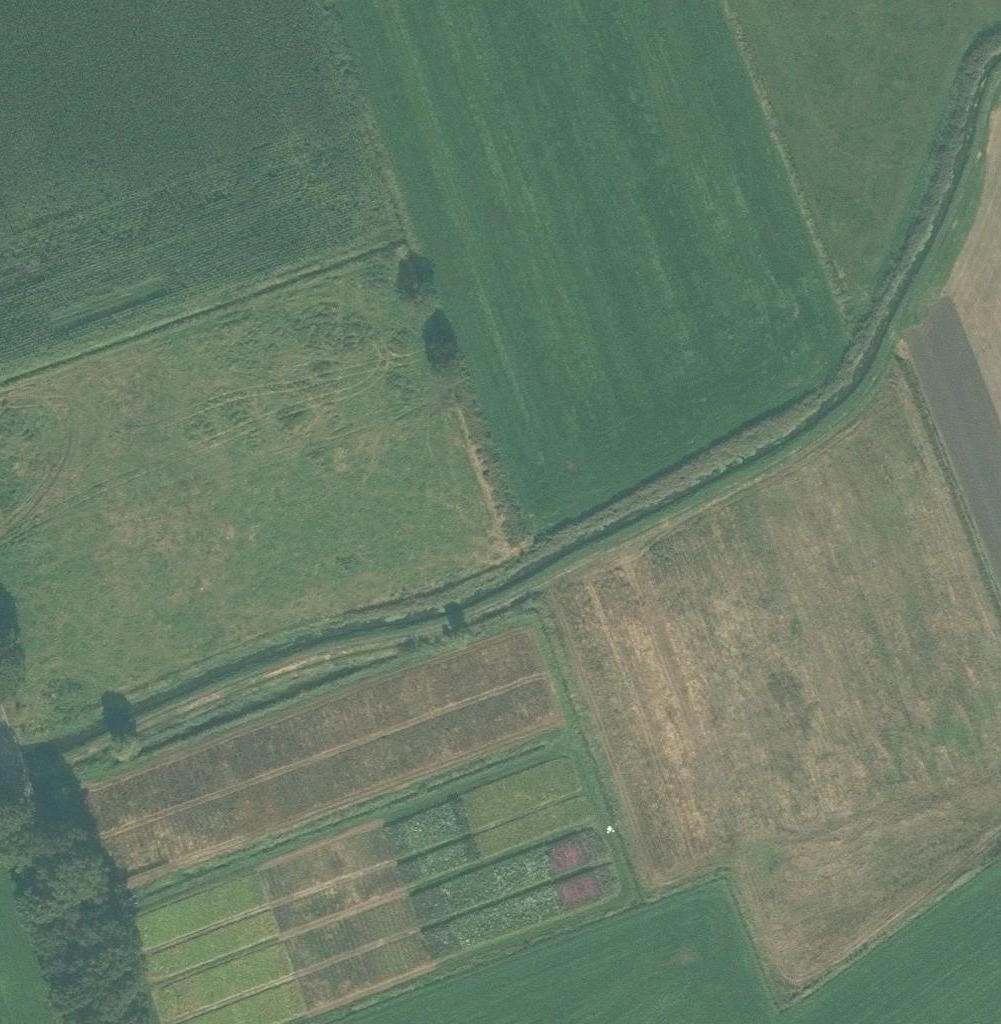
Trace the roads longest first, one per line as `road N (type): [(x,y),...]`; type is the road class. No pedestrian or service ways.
road 1 (secondary): [(105,1023),(0,735)]

